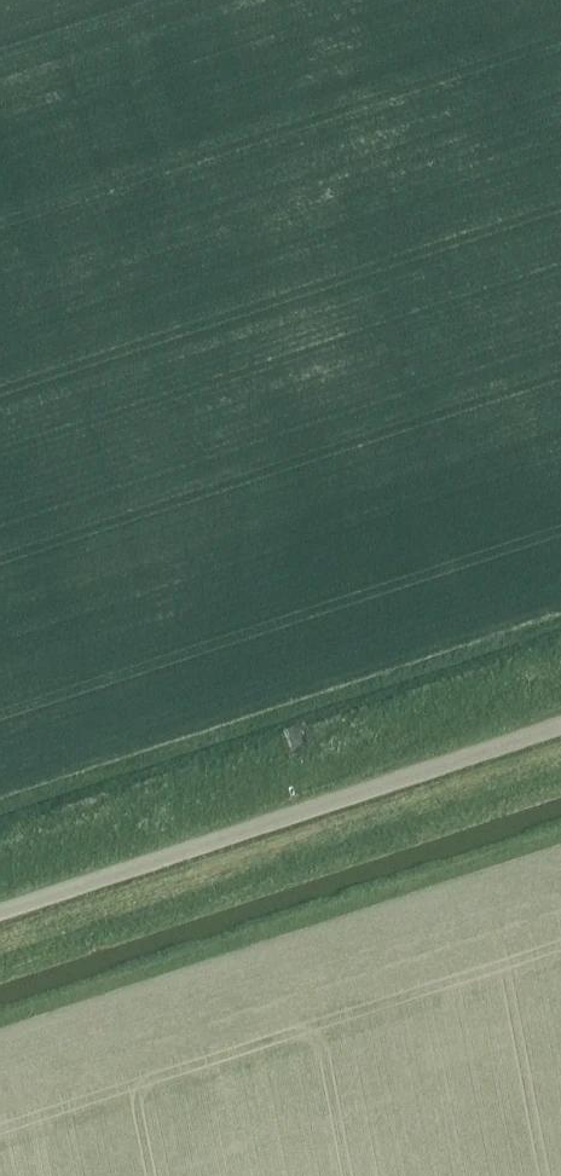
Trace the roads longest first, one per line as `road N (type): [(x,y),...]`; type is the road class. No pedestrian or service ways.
road 1 (unclassified): [(0,914),(560,727)]

